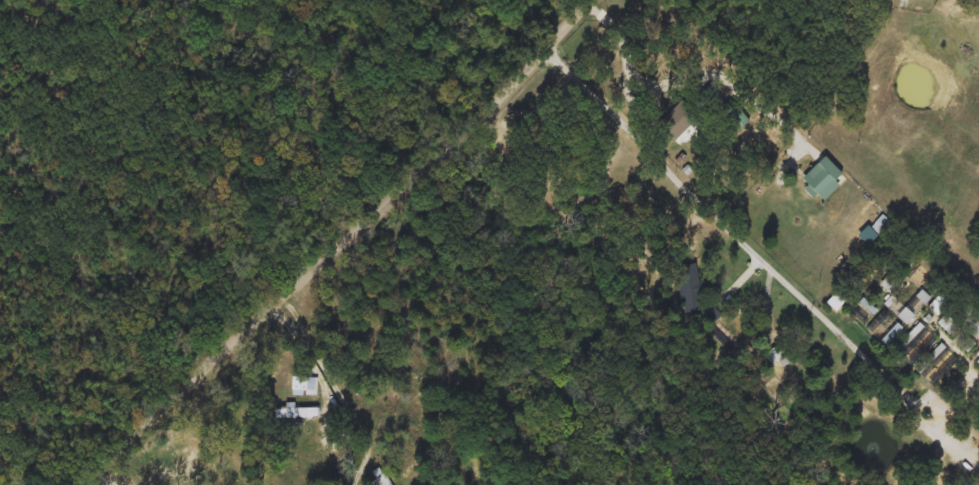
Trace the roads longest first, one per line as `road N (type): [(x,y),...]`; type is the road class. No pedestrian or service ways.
road 1 (residential): [(79,484),(389,202),(592,0)]
road 2 (residential): [(546,47),(818,309)]
road 3 (residential): [(268,306),(305,333),(368,456)]
road 4 (residential): [(591,1),(641,51),(654,102)]

